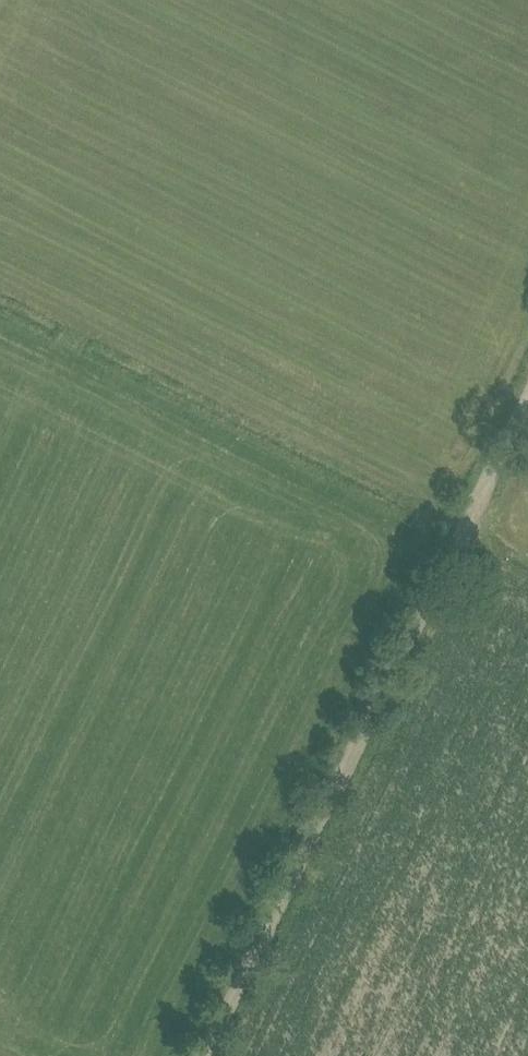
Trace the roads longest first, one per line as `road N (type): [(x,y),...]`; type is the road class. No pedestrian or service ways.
road 1 (track): [(202,1055),(527,406)]

